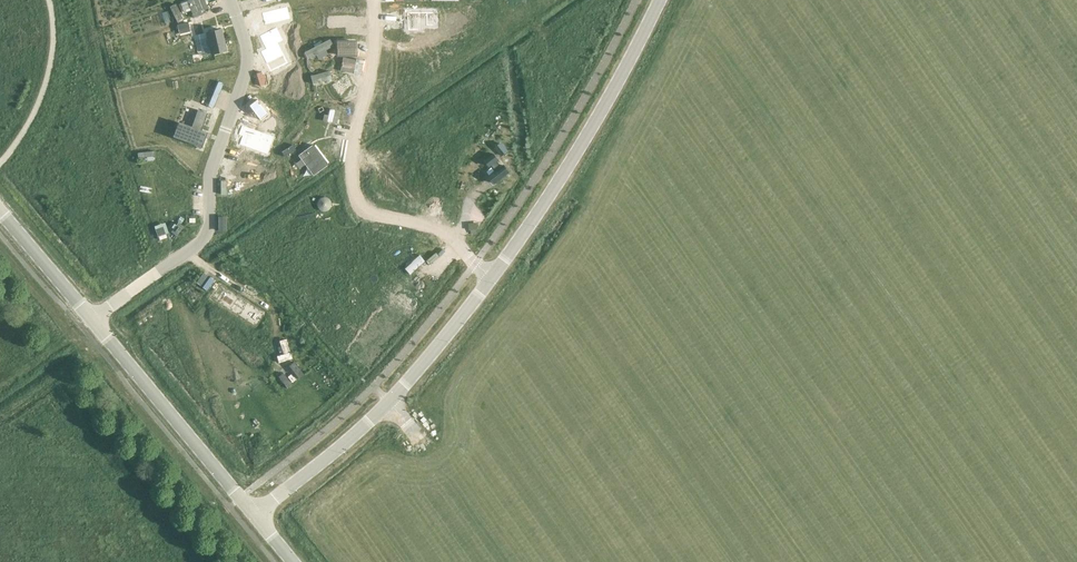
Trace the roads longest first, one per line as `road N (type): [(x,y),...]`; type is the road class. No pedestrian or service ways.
road 1 (residential): [(92,320),(203,236),(206,183),(245,67),(228,0)]
road 2 (residential): [(375,0),(374,52),(354,125),(355,201),(378,218),(447,233),(475,262)]
road 3 (tertiary): [(492,276),(609,98),(658,0)]
road 4 (tertiary): [(253,515),(92,320)]
road 5 (tertiary): [(253,515),(389,403)]
road 6 (tertiary): [(389,403),(492,276)]
road 7 (tertiary): [(92,320),(0,216)]

